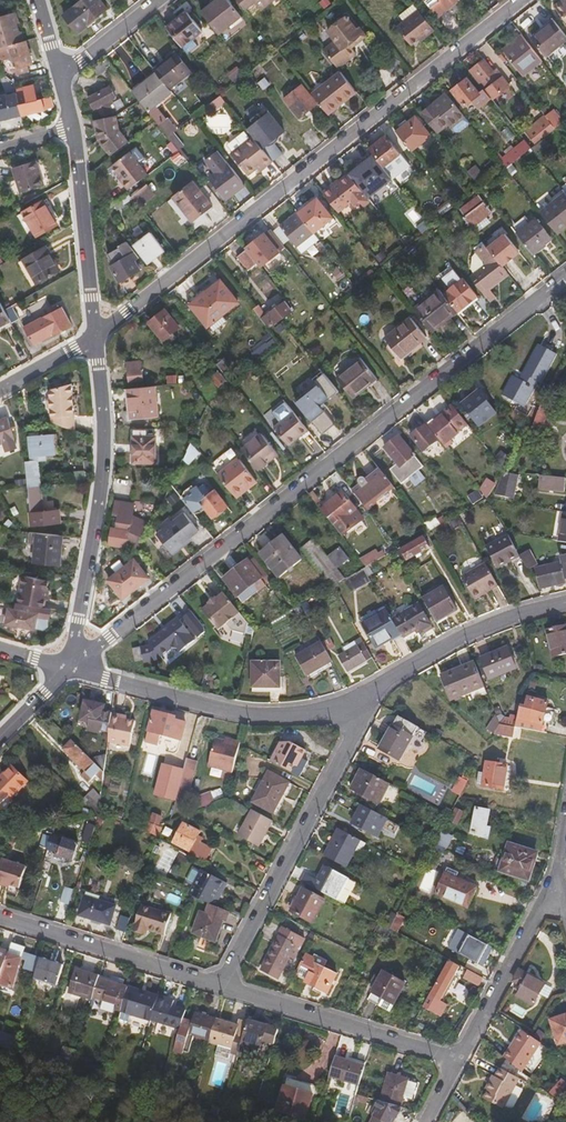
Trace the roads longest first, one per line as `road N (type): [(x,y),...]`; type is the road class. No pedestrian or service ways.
road 1 (residential): [(565,280),(71,666)]
road 2 (residential): [(94,338),(523,0)]
road 3 (residential): [(94,338),(102,472),(71,666)]
road 4 (residential): [(345,703),(351,743),(222,984)]
road 5 (residential): [(345,703),(310,712),(223,708),(71,666)]
road 6 (residential): [(222,984),(460,1059)]
road 7 (residential): [(565,603),(462,637),(345,703)]
road 8 (residential): [(0,915),(222,984)]
road 9 (residential): [(73,125),(94,338)]
road 10 (residential): [(460,1059),(560,877)]
road 11 (residential): [(59,78),(157,0)]

